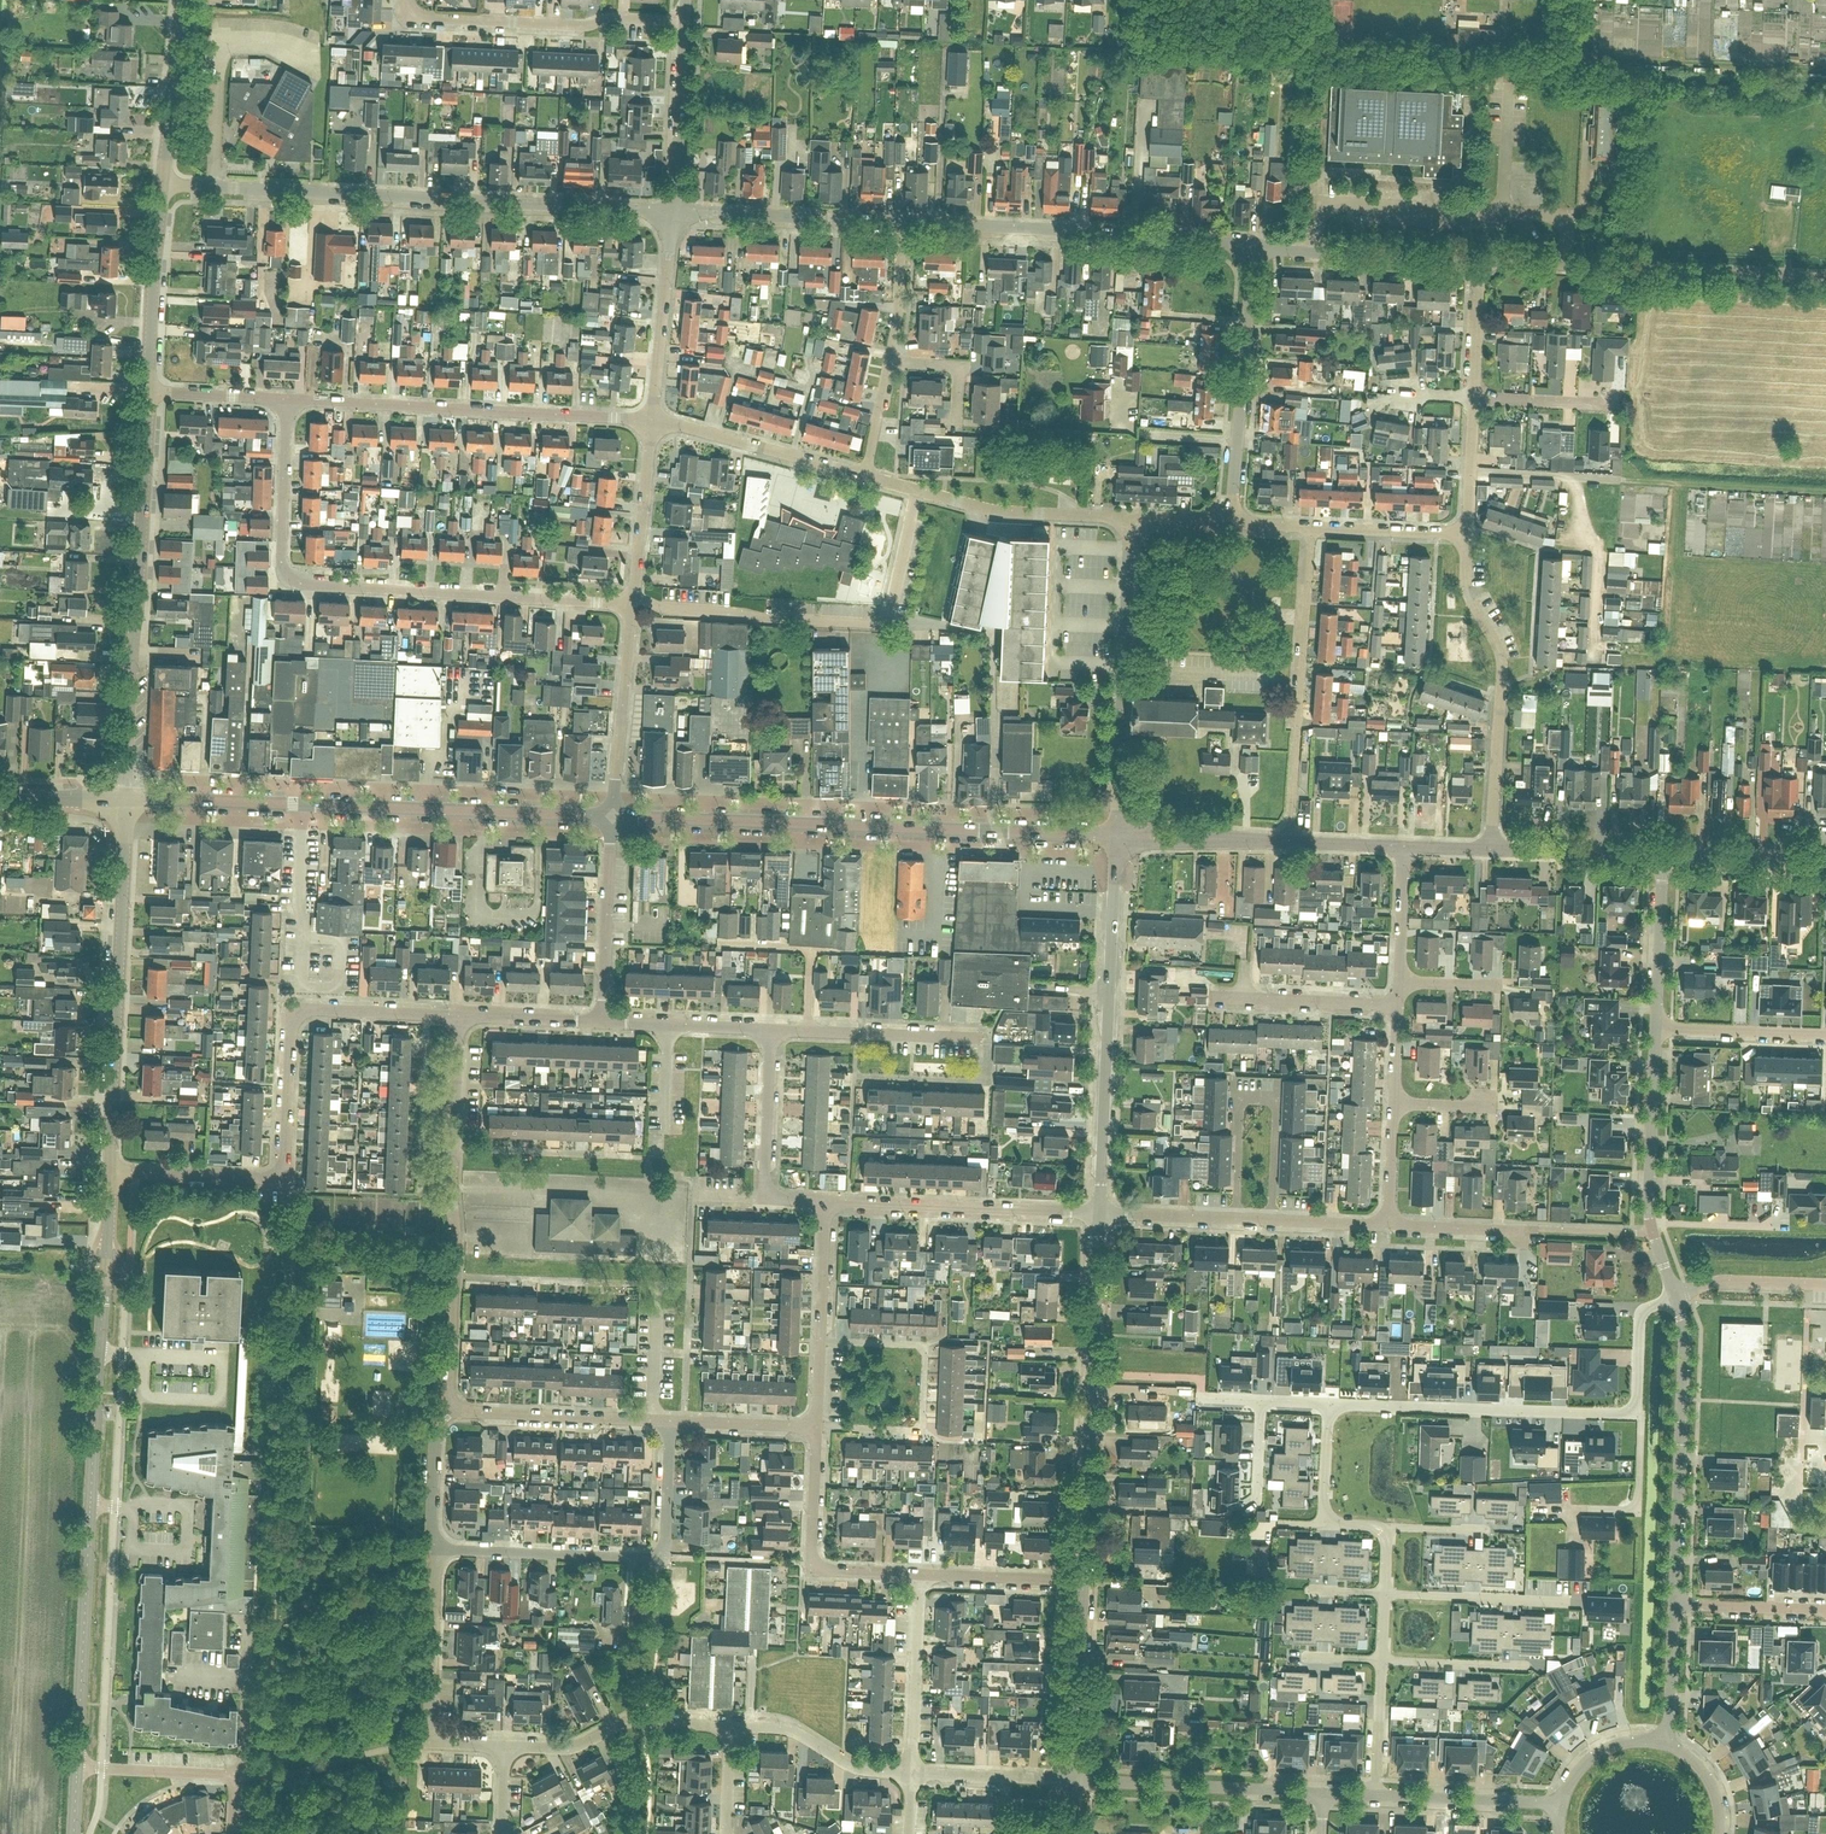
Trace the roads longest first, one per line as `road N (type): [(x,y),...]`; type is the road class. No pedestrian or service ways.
road 1 (tertiary): [(76,1766),(110,1170)]
road 2 (residential): [(286,399),(281,562),(301,584),(632,604)]
road 3 (unclassified): [(672,211),(161,185)]
road 4 (tertiary): [(1116,834),(612,816)]
road 5 (tertiary): [(126,800),(148,392)]
road 6 (residential): [(448,1410),(458,1015)]
road 7 (residential): [(632,604),(885,625),(917,489)]
road 8 (unclassified): [(1099,1212),(1116,834)]
road 9 (tertiary): [(110,1170),(126,800)]
road 10 (residential): [(437,1548),(664,1561),(670,1420)]
road 11 (unclassified): [(1085,1580),(1099,1212)]
road 12 (residential): [(653,419),(286,399)]
road 13 (unclassified): [(1251,245),(904,222)]
road 14 (unclassified): [(1825,279),(1478,261)]
road 15 (residential): [(110,1170),(284,1178),(292,1009)]
road 16 (residential): [(1491,850),(1503,667),(1467,587),(1467,534)]
road 17 (residential): [(1116,834),(1130,517)]
road 18 (residential): [(1291,842),(1312,526)]
road 19 (tertiary): [(612,816),(300,803)]
road 20 (residential): [(1635,1405),(1620,1415),(1329,1405)]
road 21 (residential): [(1674,1603),(1685,1336),(1673,1297)]
road 22 (residential): [(684,20),(615,17),(574,27),(407,17),(407,0)]
road 23 (residential): [(1232,523),(1251,245)]
road 24 (residential): [(1271,1219),(1276,1099),(1241,1098),(1236,1217)]
road 25 (residential): [(1099,1212),(827,1200)]
road 26 (residential): [(504,1746),(429,1742),(437,1548)]
road 27 (unclassified): [(1652,1231),(1388,1224)]
road 28 (residential): [(1323,1794),(1072,1779)]
road 29 (residential): [(920,1573),(812,1568),(817,1427)]
road 30 (residential): [(732,1725),(633,1720),(570,1749),(504,1746)]
road 31 (unclassified): [(904,222),(672,211)]
road 32 (residential): [(827,1200),(765,1197),(772,1029)]
road 33 (unclassified): [(1478,261),(1251,245)]
road 34 (residential): [(817,1427),(827,1200)]
road 35 (residential): [(865,476),(653,419)]
road 36 (residential): [(232,1833),(236,1775),(76,1766)]
road 37 (residential): [(1130,517),(1013,512),(917,489)]
road 38 (residential): [(986,1037),(772,1029)]
road 39 (unclassified): [(612,816),(632,604)]
road 40 (unclassified): [(653,419),(672,211)]
road 41 (tertiary): [(148,392),(161,185)]
road 42 (residential): [(602,1022),(612,816)]
road 43 (residential): [(652,1419),(448,1410)]
road 44 (residential): [(912,1773),(920,1573)]
road 45 (residential): [(1652,1231),(1647,1200),(1656,1032)]
road 46 (unclassified): [(1072,1779),(1085,1580)]
road 47 (unclassified): [(672,211),(684,20)]
road 48 (residential): [(912,1773),(855,1765),(781,1727),(732,1725)]
road 49 (tertiary): [(161,185),(183,0)]
road 50 (unclassified): [(632,604),(653,419)]
road 51 (residential): [(1383,1592),(1568,1600)]
road 52 (residential): [(1398,1004),(1213,997)]
road 53 (residential): [(1559,1804),(1375,1795)]
road 54 (residential): [(1656,1032),(1663,854)]
road 55 (tertiary): [(1291,842),(1116,834)]
road 56 (tertiary): [(126,800),(300,803)]
road 57 (tertiary): [(1663,854),(1491,850)]
road 58 (residential): [(1825,1037),(1656,1032)]
road 59 (residential): [(458,1015),(292,1009)]
road 60 (residential): [(1085,1580),(920,1573)]
road 61 (tertiary): [(1825,861),(1663,854)]
road 62 (residential): [(1072,1779),(912,1773)]
road 63 (residential): [(1467,534),(1312,526)]
road 64 (residential): [(1673,1297),(1719,1281),(1825,1285)]
road 65 (residential): [(1619,479),(1468,471)]
road 66 (residential): [(1674,1603),(1825,1609)]
road 67 (residential): [(1381,1660),(1530,1667)]
road 68 (residential): [(817,1427),(670,1420)]
road 69 (residential): [(602,1022),(458,1015)]
road 70 (residential): [(437,1548),(436,1428),(448,1410)]
road 71 (residential): [(1666,1743),(1674,1603)]
road 72 (residential): [(1614,403),(1475,399)]
road 73 (residential): [(888,360),(904,222)]
road 74 (residential): [(286,399),(148,392)]
road 75 (residential): [(1475,399),(1478,261)]
road 76 (residential): [(1236,1217),(1099,1212)]
road 77 (residential): [(1399,981),(1405,846)]
road 78 (residential): [(1381,1660),(1375,1795)]
road 79 (residential): [(303,938),(300,803)]
road 80 (residential): [(1559,1804),(1588,1761),(1608,1748),(1666,1743)]
road 81 (residential): [(888,360),(959,365),(957,423)]
road 82 (residential): [(303,938),(342,939),(340,988),(300,981)]
road 83 (tertiary): [(0,796),(126,800)]
road 84 (residential): [(1673,1297),(1642,1316),(1635,1405)]

